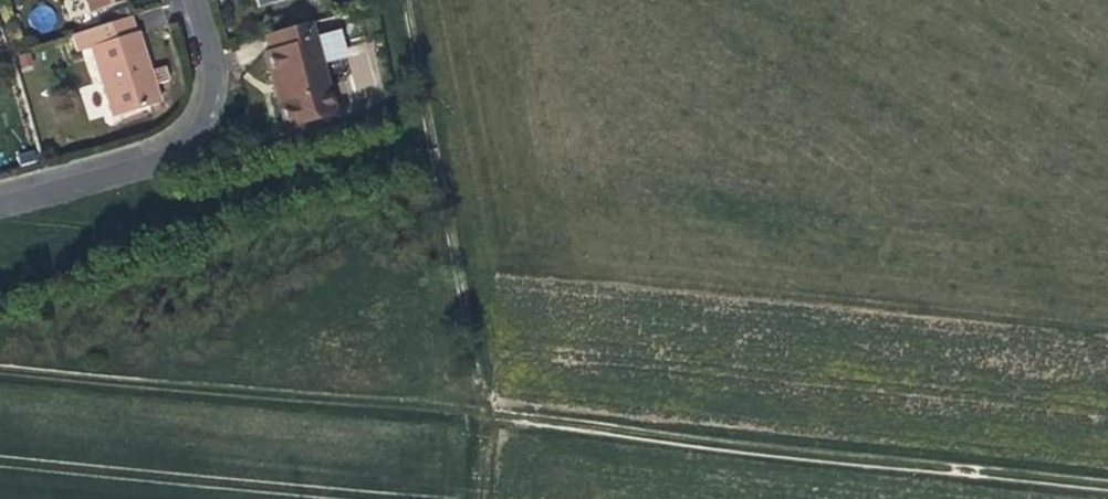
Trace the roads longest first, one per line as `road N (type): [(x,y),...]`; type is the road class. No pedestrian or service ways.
road 1 (track): [(407,0),(484,414),(0,366)]
road 2 (track): [(476,498),(481,426),(1107,490)]
road 3 (residential): [(196,0),(217,68),(198,144),(0,205)]

